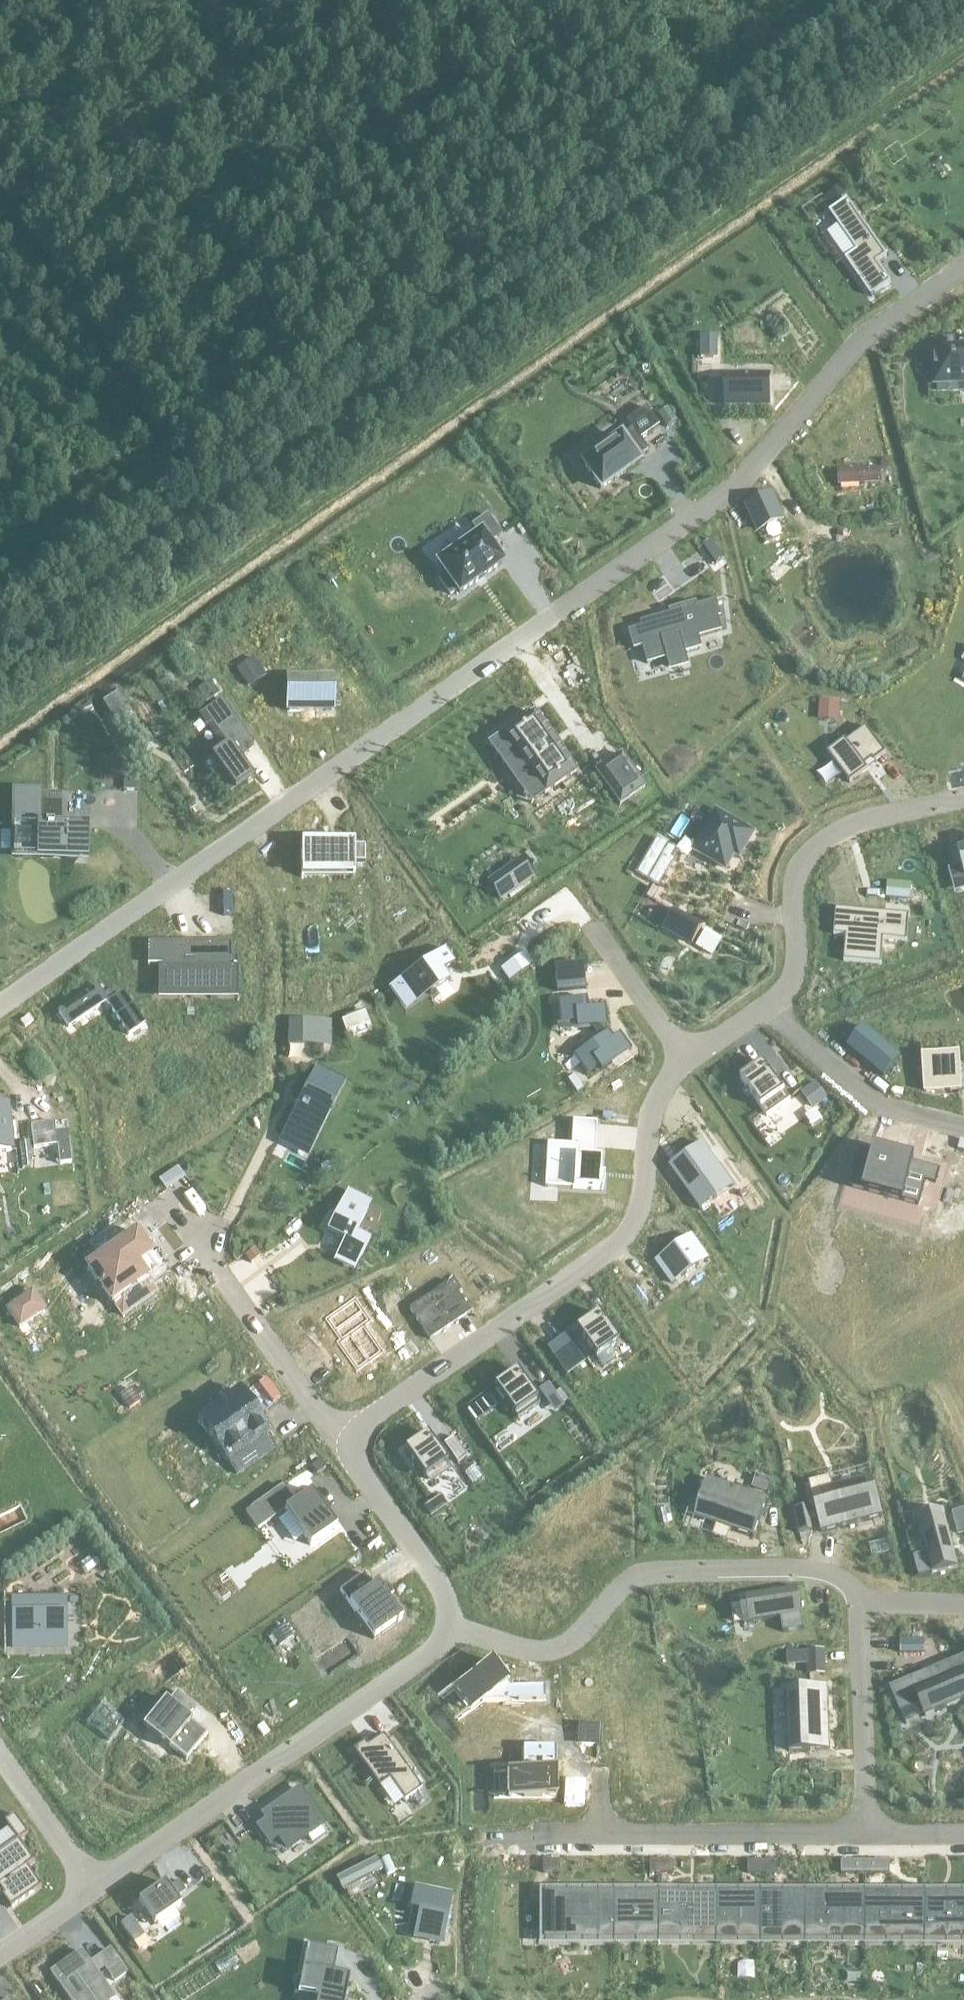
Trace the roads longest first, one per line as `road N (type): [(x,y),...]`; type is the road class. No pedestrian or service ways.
road 1 (residential): [(963,264),(865,331),(739,478),(586,596),(0,1004)]
road 2 (residential): [(696,1058),(673,1078),(652,1116),(636,1207),(602,1255),(331,1433)]
road 3 (residential): [(856,1601),(847,1584),(810,1569),(645,1574),(618,1590),(577,1636),(545,1649),(442,1631)]
road 4 (residential): [(442,1631),(423,1655),(95,1881)]
road 5 (residential): [(865,1833),(484,1836)]
road 6 (residential): [(963,797),(844,828),(810,856),(796,892),(795,950),(771,1009)]
road 7 (residential): [(331,1433),(440,1589),(442,1631)]
road 8 (residential): [(865,1833),(856,1601)]
road 9 (residential): [(771,1009),(858,1084),(894,1105),(963,1123)]
road 10 (residential): [(210,1252),(331,1433)]
road 11 (residential): [(696,1058),(599,927)]
road 12 (residential): [(0,1749),(95,1881)]

